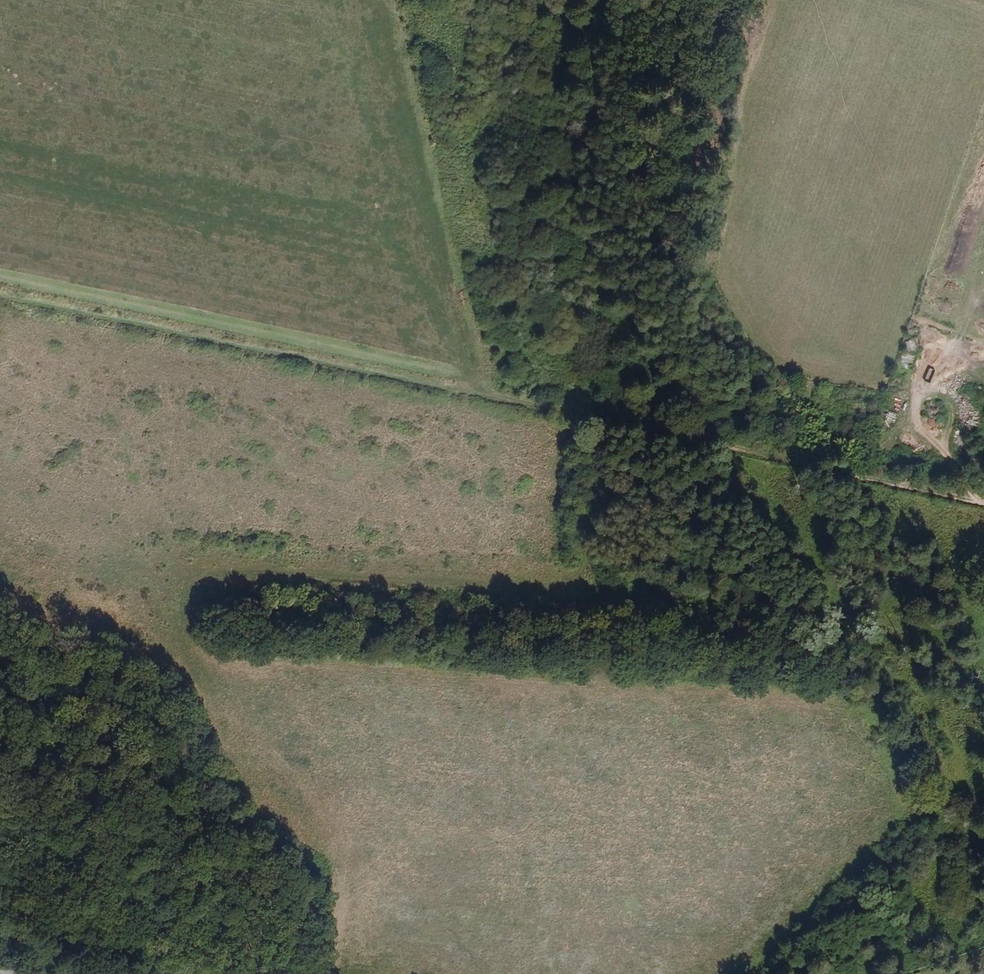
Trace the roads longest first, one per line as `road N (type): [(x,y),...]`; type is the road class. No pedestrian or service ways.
road 1 (track): [(0,300),(983,505)]

